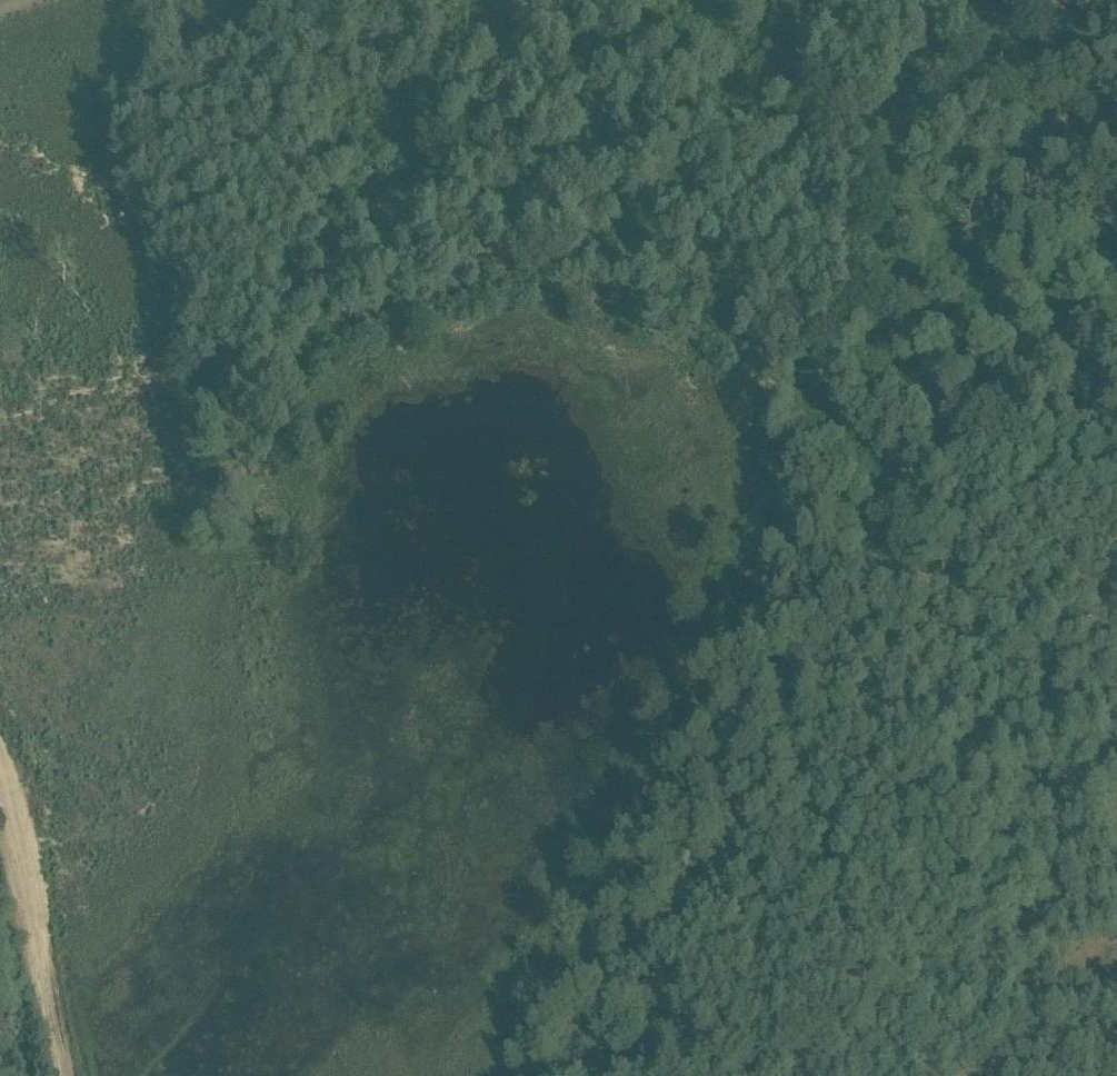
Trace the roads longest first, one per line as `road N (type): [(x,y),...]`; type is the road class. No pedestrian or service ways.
road 1 (track): [(0,791),(66,1075)]

